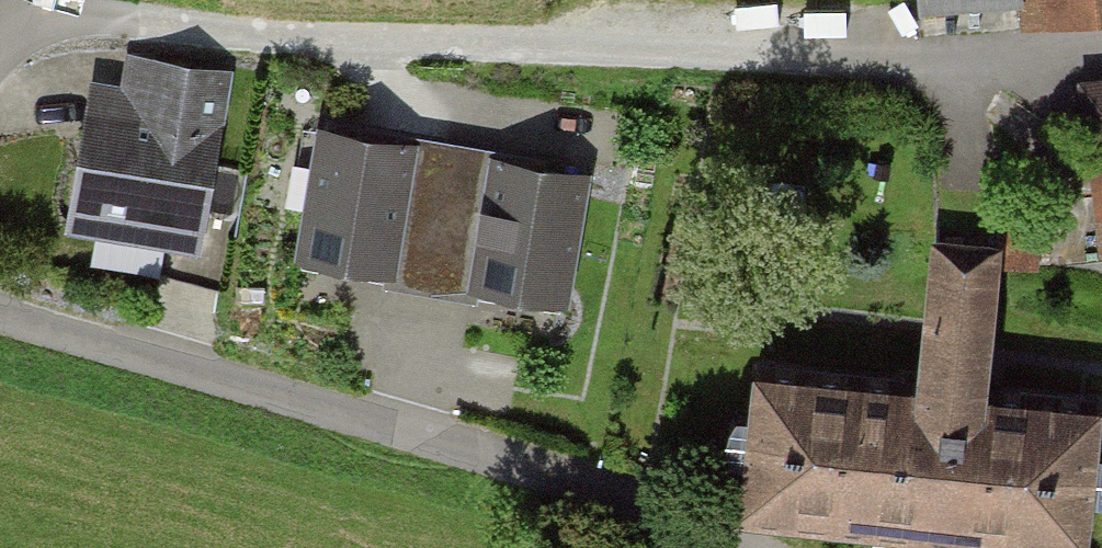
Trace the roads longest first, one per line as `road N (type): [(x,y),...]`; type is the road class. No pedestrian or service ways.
road 1 (residential): [(0,50),(40,27),(82,19),(350,40),(740,53),(970,58),(1101,48)]
road 2 (residential): [(721,547),(526,466),(0,314)]

